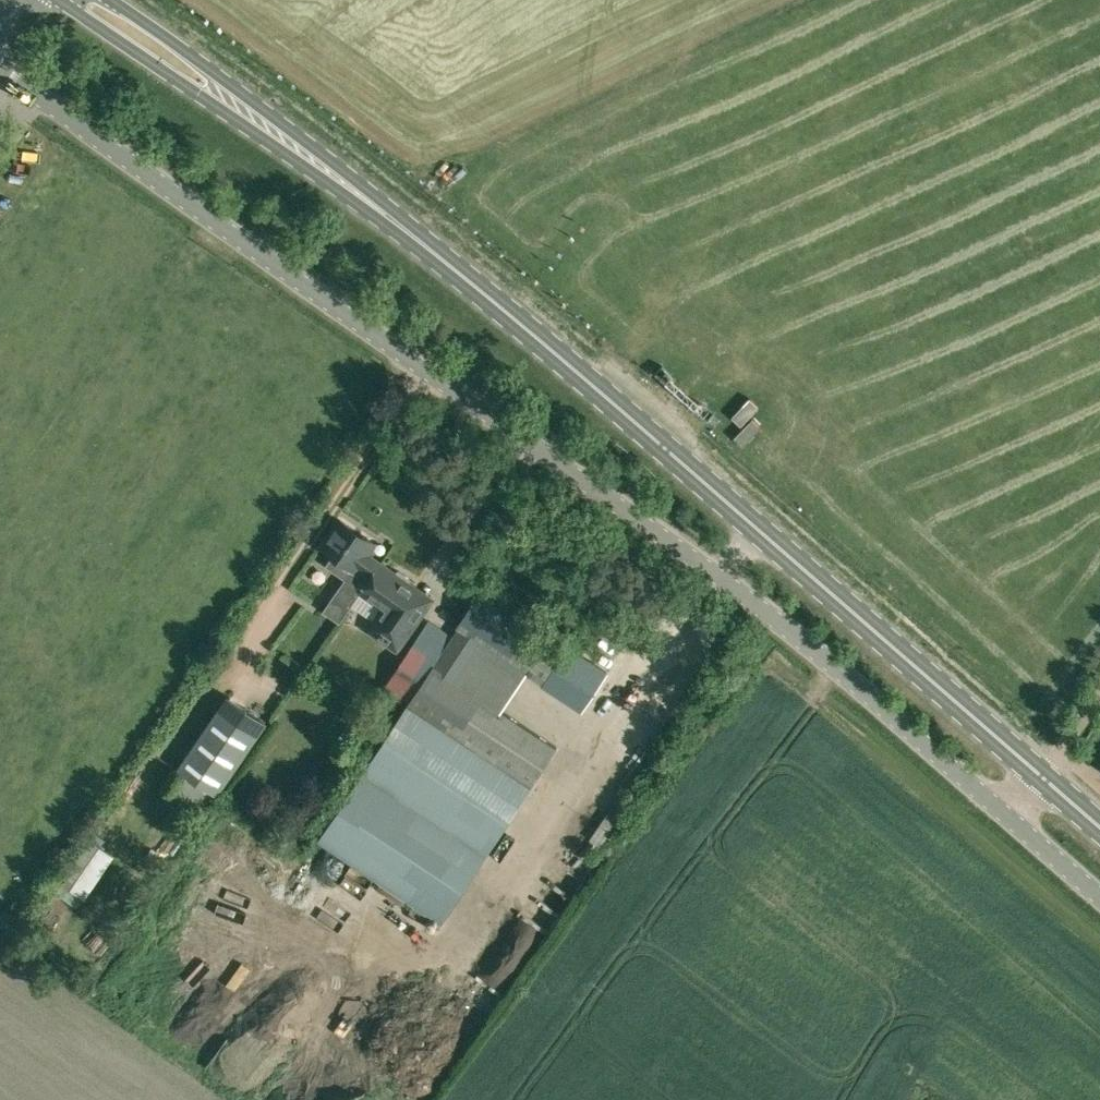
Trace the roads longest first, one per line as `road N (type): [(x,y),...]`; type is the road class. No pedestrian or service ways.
road 1 (unclassified): [(1099,895),(807,641),(0,69)]
road 2 (primary): [(1099,826),(507,312),(83,0)]
road 3 (track): [(427,370),(281,580)]

